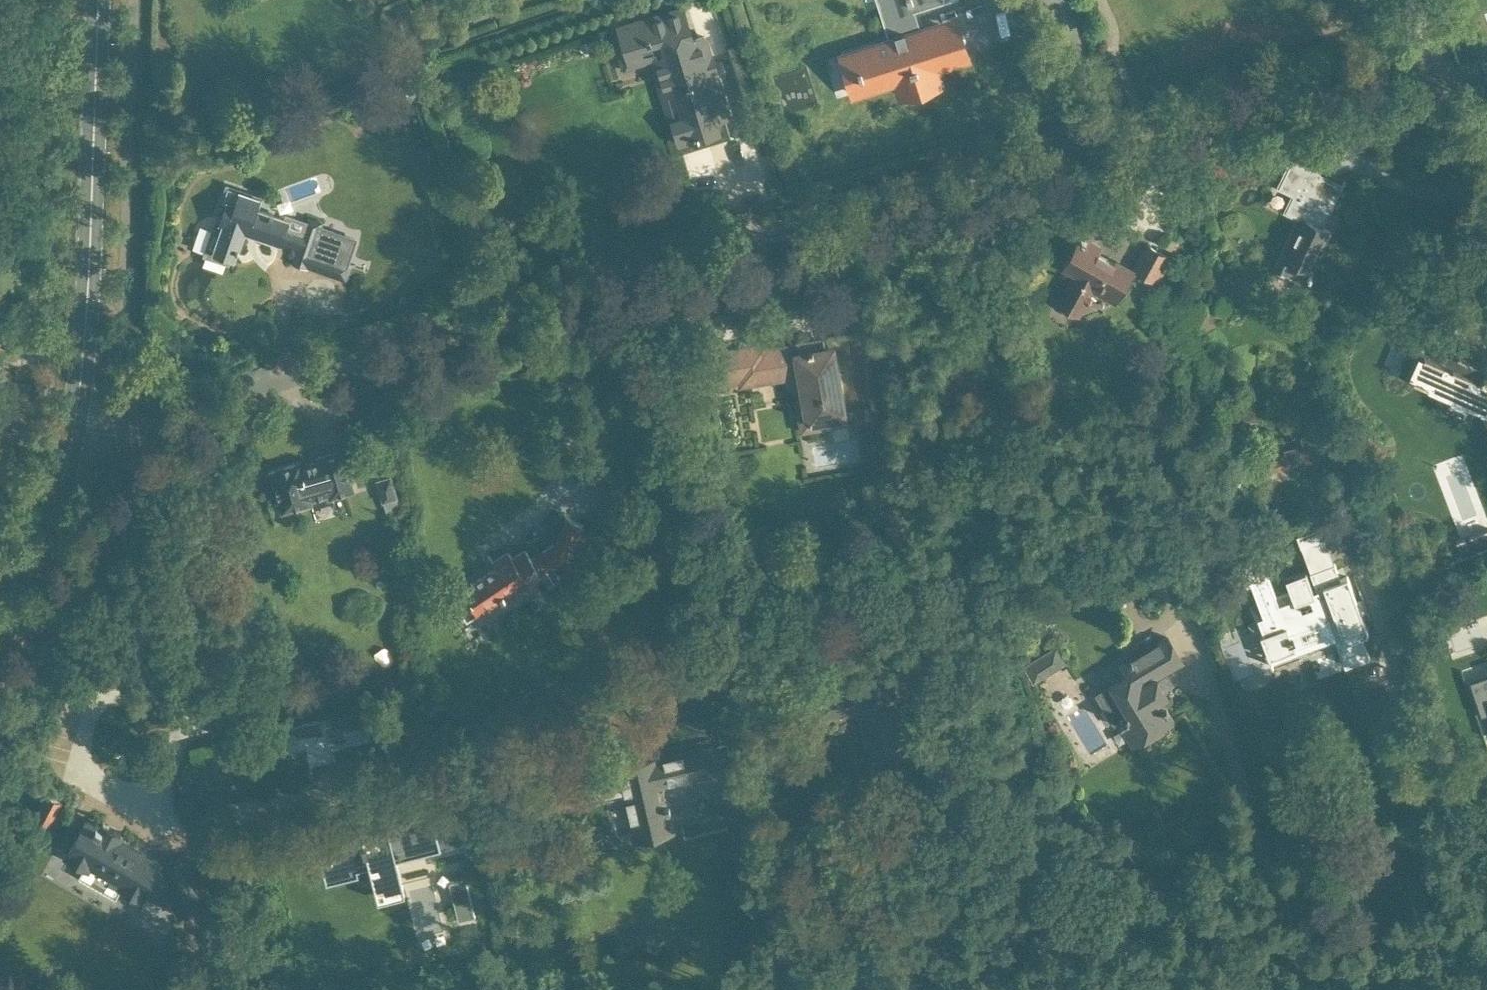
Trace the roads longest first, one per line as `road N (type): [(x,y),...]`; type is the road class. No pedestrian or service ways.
road 1 (residential): [(74,430),(135,433),(1395,48),(1423,50)]
road 2 (secondary): [(74,430),(85,350),(99,0)]
road 3 (tertiary): [(1097,989),(1486,935)]
road 4 (secondary): [(0,641),(35,565),(74,430)]
road 5 (unclassified): [(1486,206),(1423,50)]

